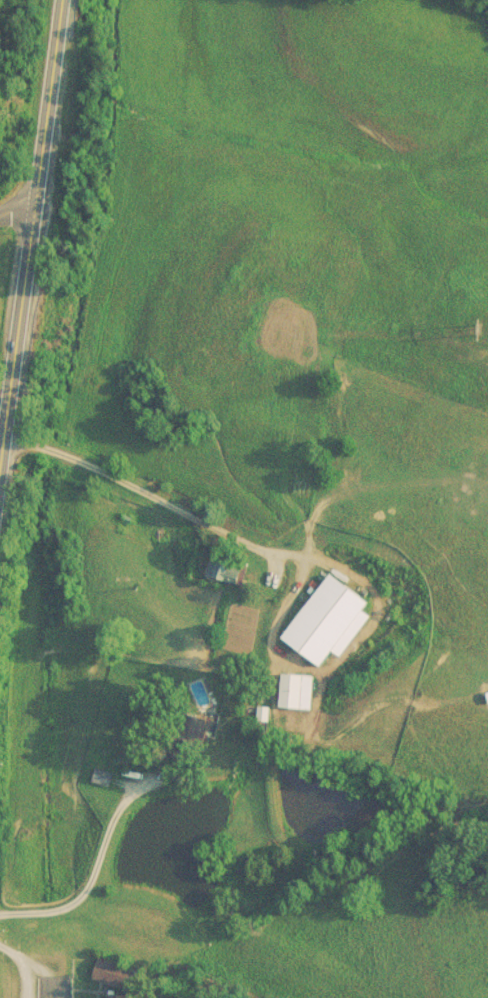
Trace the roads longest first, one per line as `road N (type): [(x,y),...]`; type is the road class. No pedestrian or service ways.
road 1 (secondary): [(0,453),(63,0)]

